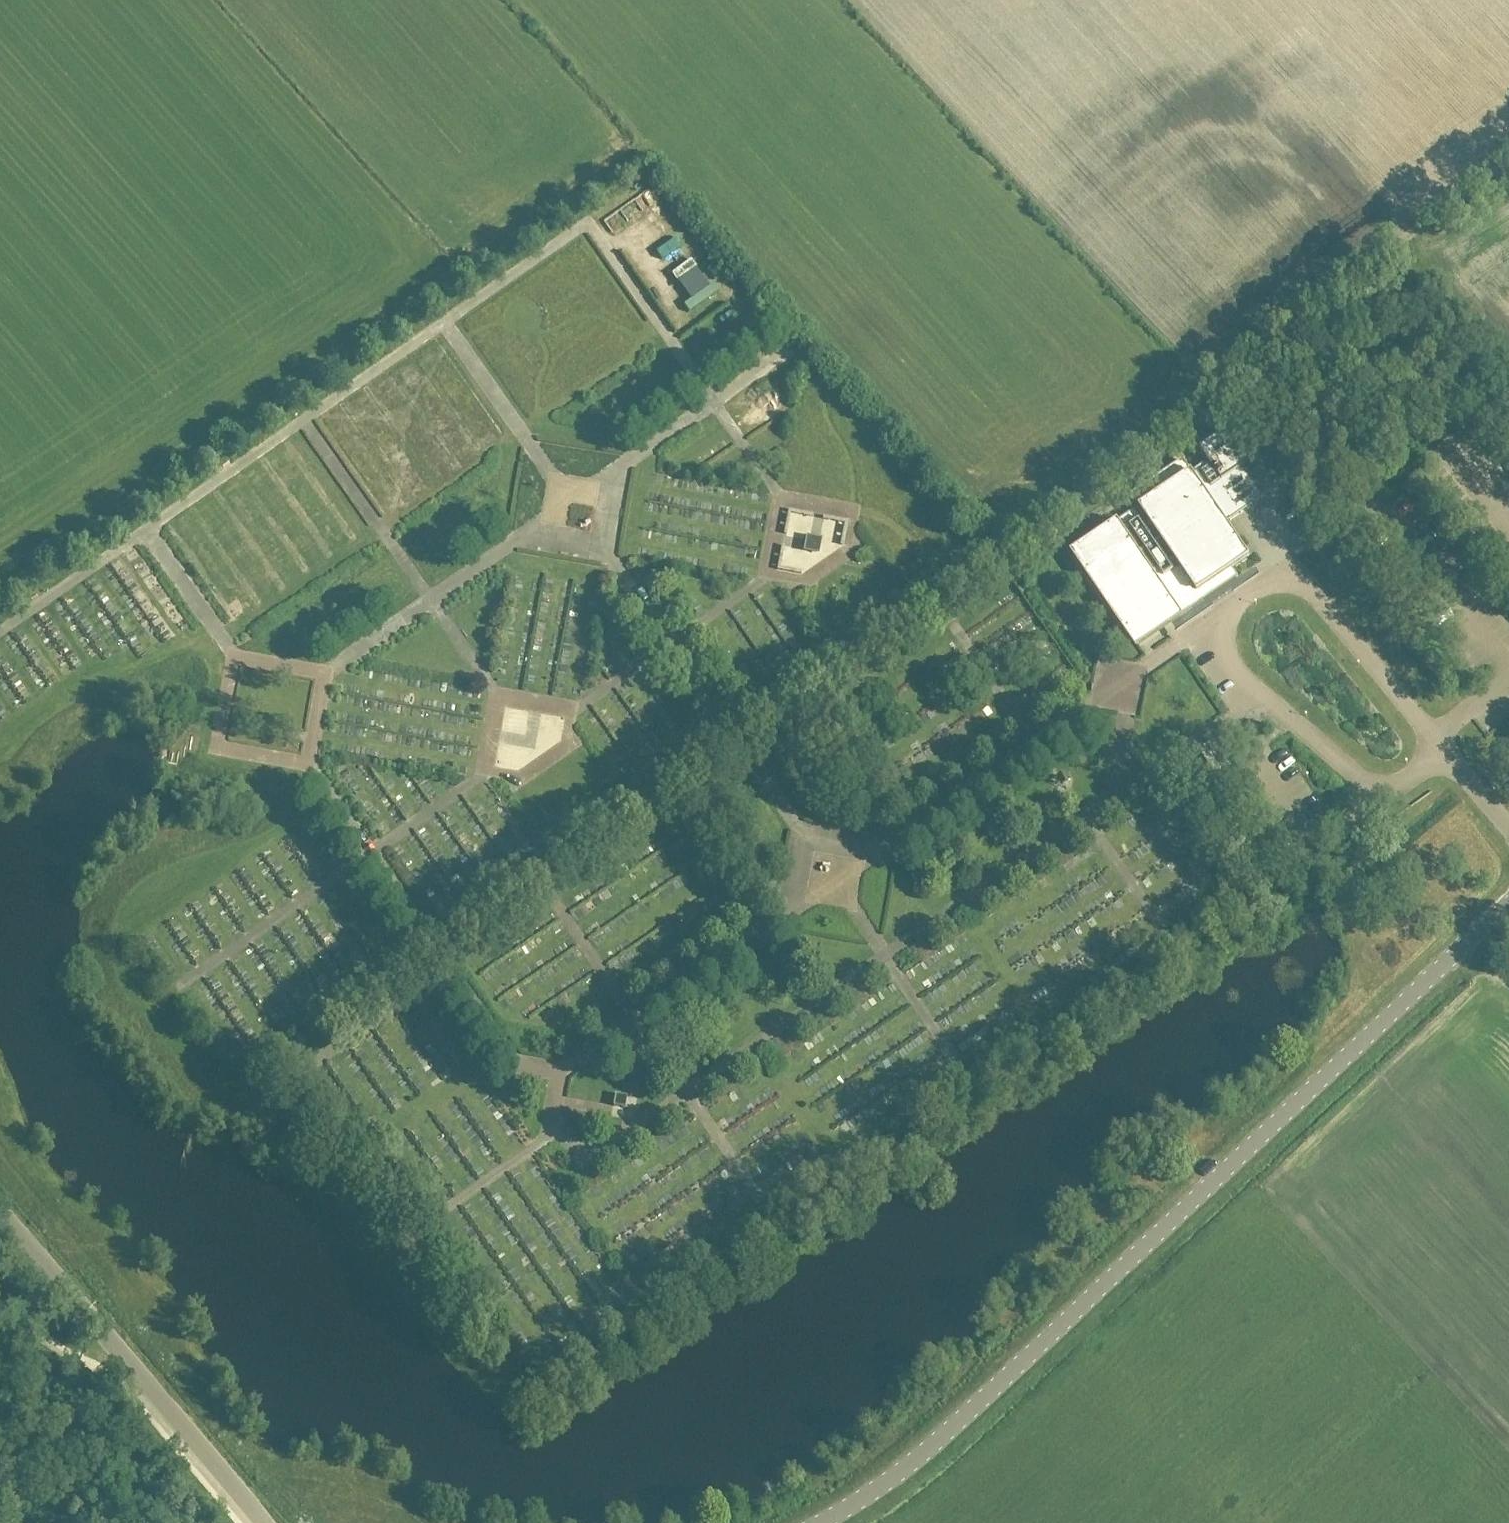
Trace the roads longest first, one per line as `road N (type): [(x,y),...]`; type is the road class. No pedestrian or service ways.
road 1 (unclassified): [(821,1522),(899,1474),(1508,906)]
road 2 (unclassified): [(0,1208),(264,1522)]

